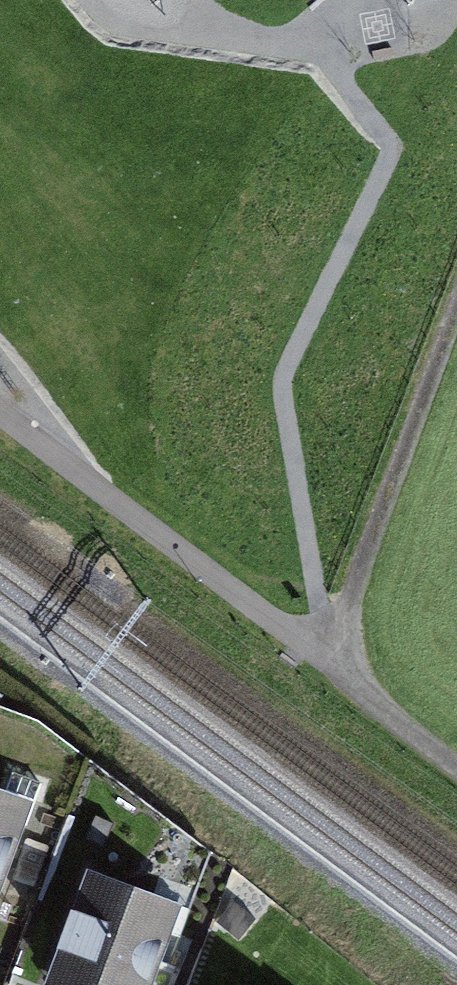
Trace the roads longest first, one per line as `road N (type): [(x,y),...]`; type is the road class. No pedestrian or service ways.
road 1 (track): [(456,761),(0,430)]
road 2 (track): [(323,663),(456,303)]

